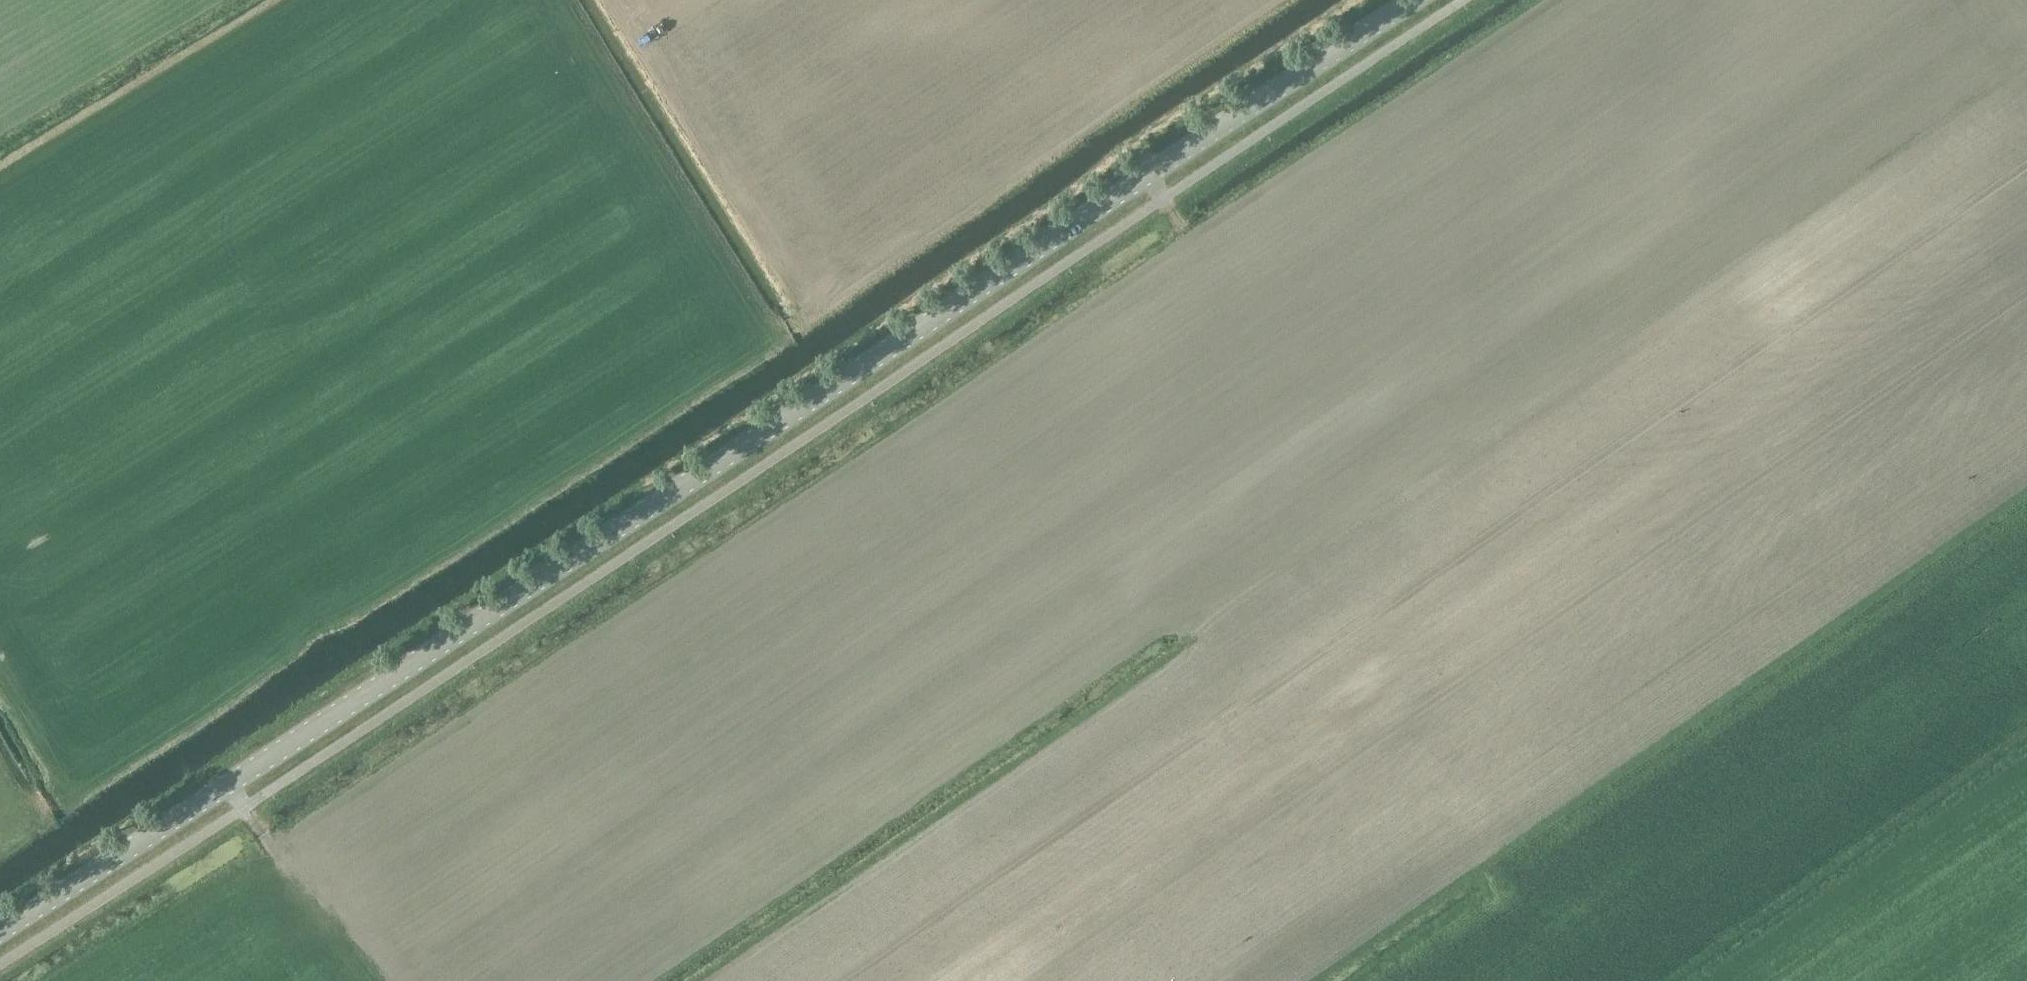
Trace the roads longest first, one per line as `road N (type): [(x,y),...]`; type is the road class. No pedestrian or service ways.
road 1 (tertiary): [(0,931),(1416,0)]

